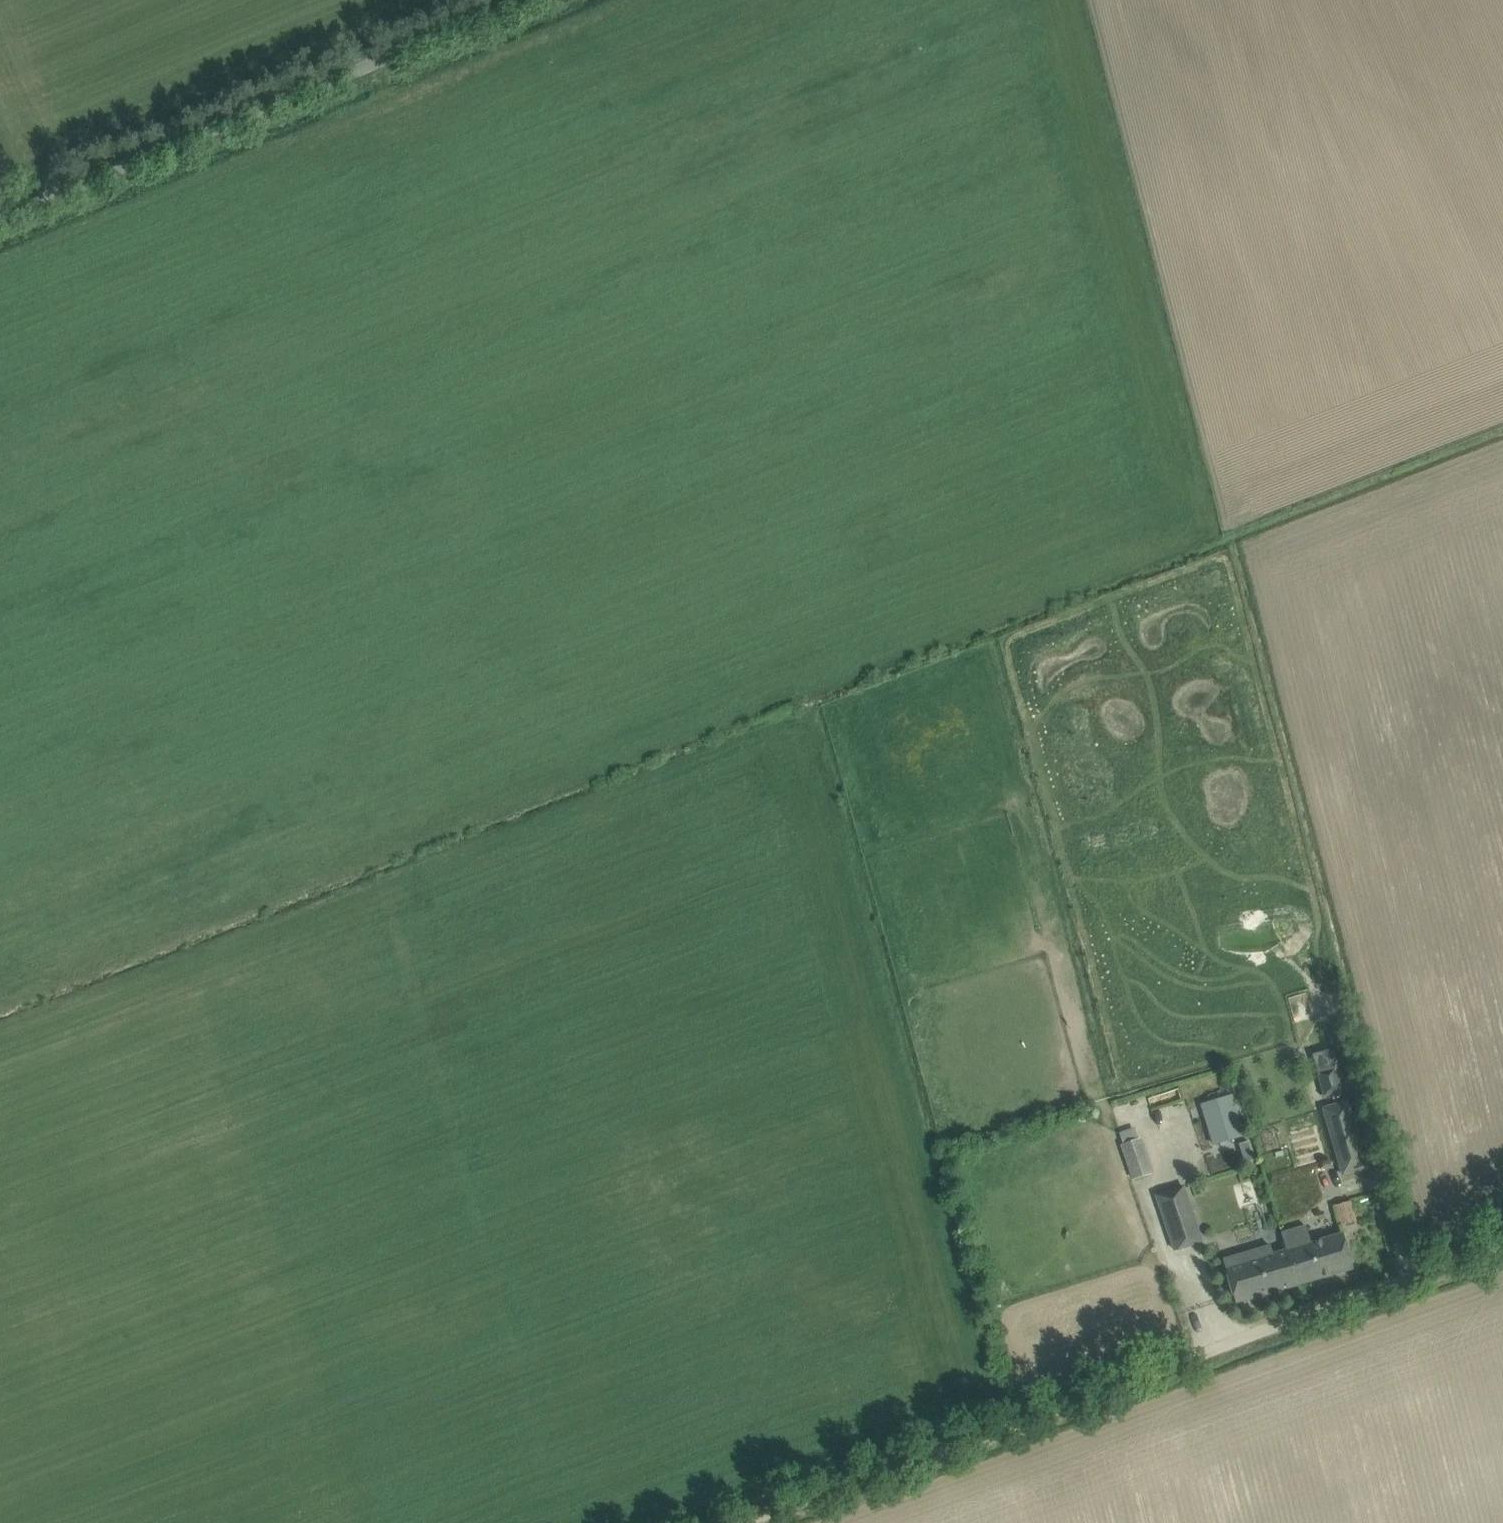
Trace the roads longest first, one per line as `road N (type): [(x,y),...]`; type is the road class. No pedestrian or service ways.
road 1 (unclassified): [(0,221),(517,0)]
road 2 (track): [(1221,1357),(749,1522)]
road 3 (unclassified): [(1221,1357),(1502,1253)]

